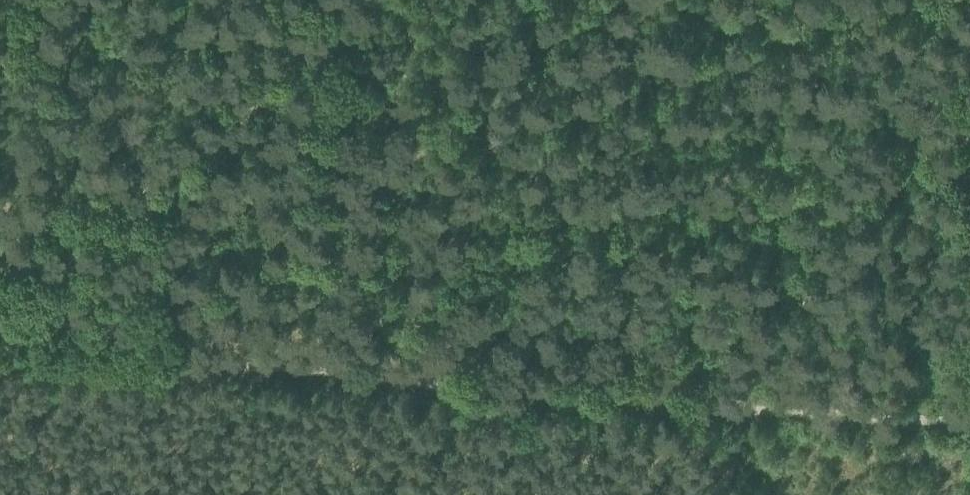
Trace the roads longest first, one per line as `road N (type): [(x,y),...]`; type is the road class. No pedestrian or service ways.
road 1 (track): [(969,414),(323,370)]
road 2 (track): [(323,370),(313,29),(318,0)]
road 3 (track): [(323,370),(0,344)]

